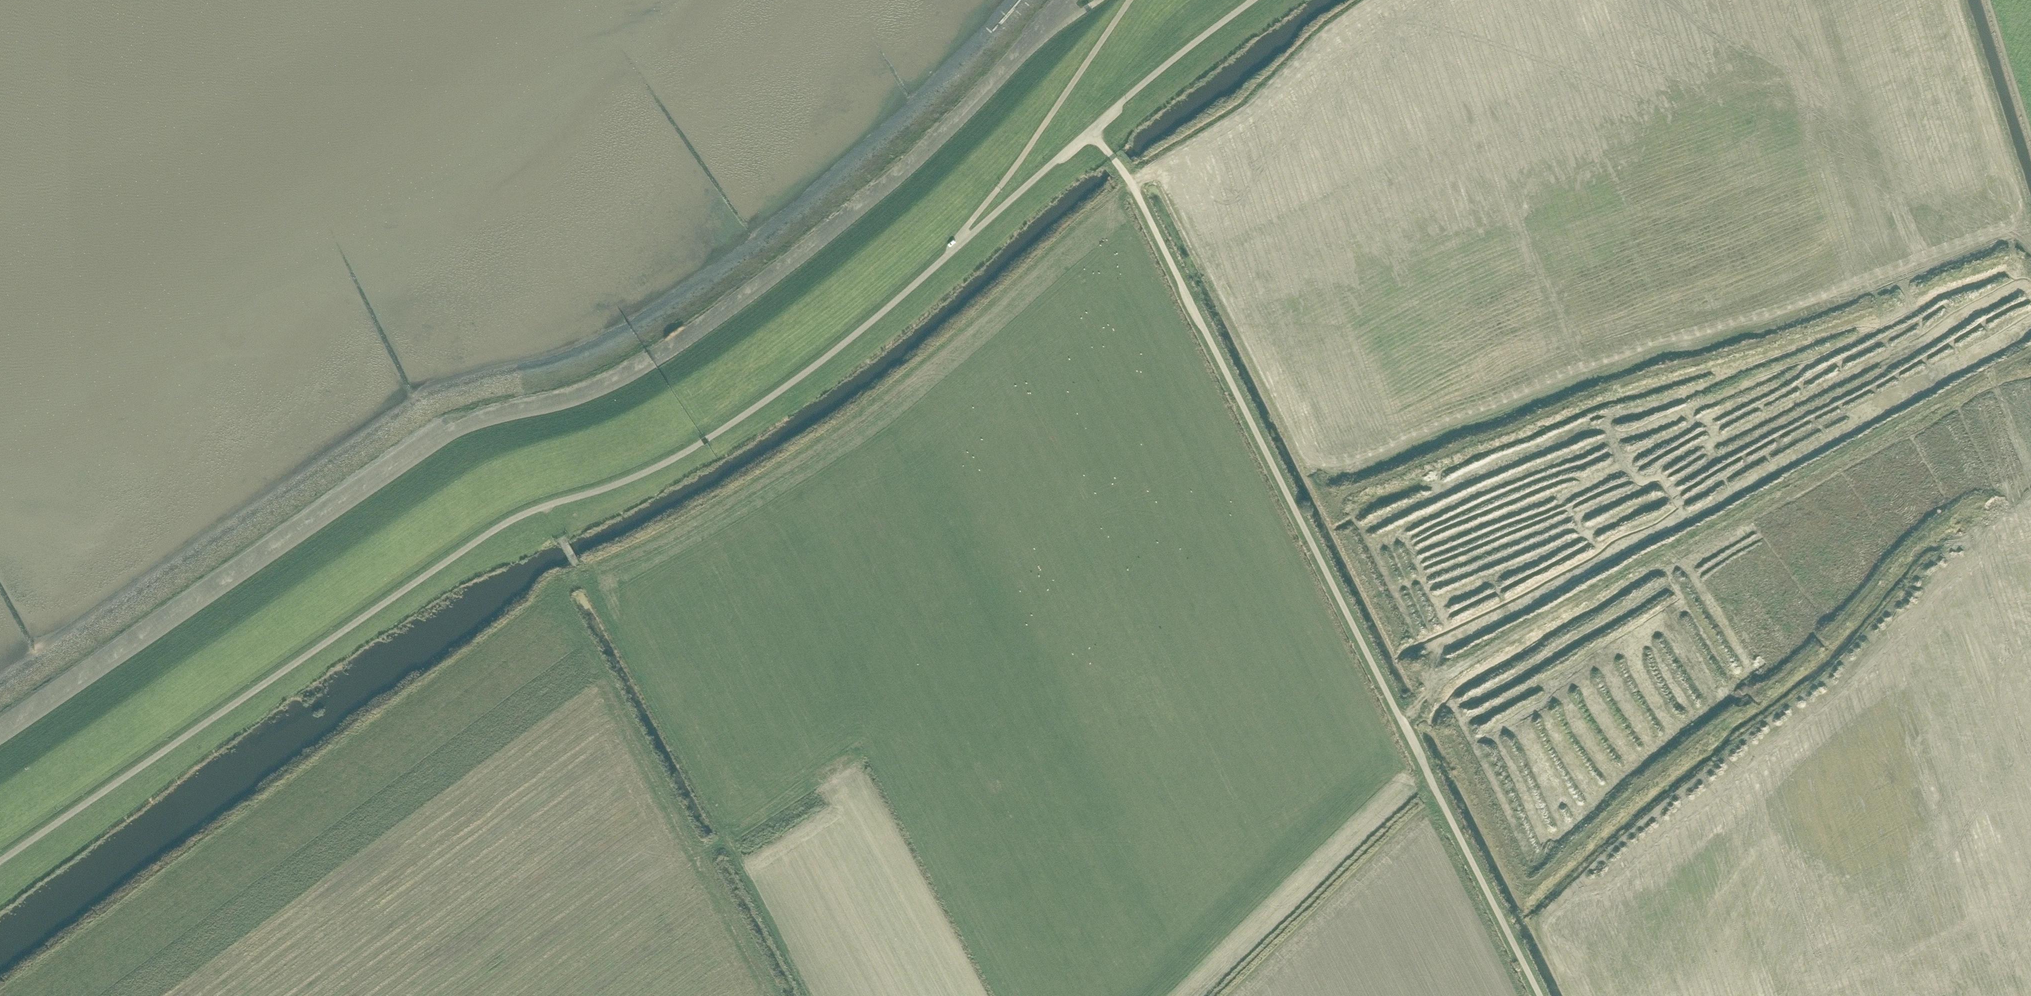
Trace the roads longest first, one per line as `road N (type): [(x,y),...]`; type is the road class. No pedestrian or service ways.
road 1 (unclassified): [(0,861),(487,533),(646,472),(732,425),(834,351),(954,248)]
road 2 (unclassified): [(1541,995),(1138,196),(1090,128)]
road 3 (unclassified): [(954,248),(1130,0)]
road 4 (unclassified): [(1090,128),(1254,0)]
road 5 (unclassified): [(954,248),(1090,128)]

